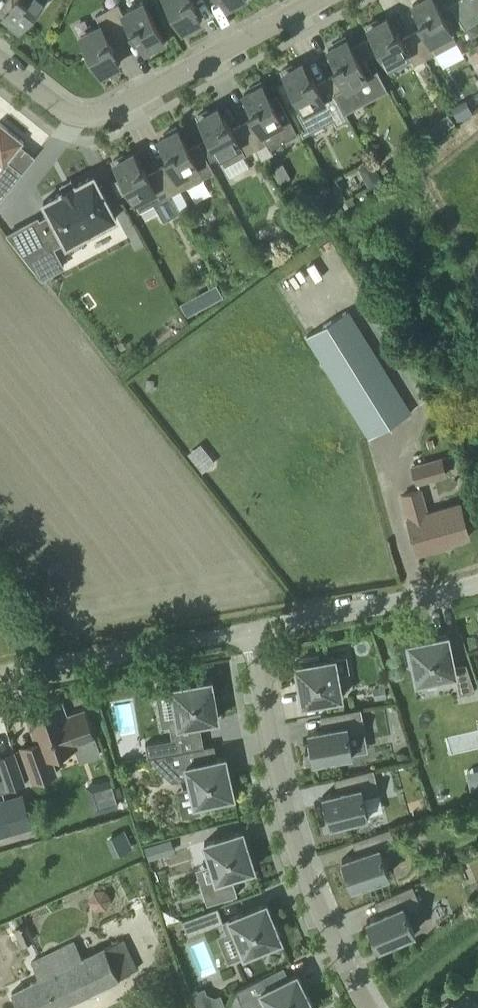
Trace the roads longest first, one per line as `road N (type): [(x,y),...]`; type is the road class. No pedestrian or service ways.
road 1 (residential): [(369,1007),(291,832),(250,630)]
road 2 (residential): [(332,0),(94,121),(0,52)]
road 3 (unclassified): [(0,677),(250,630)]
road 4 (residential): [(250,630),(477,582)]

